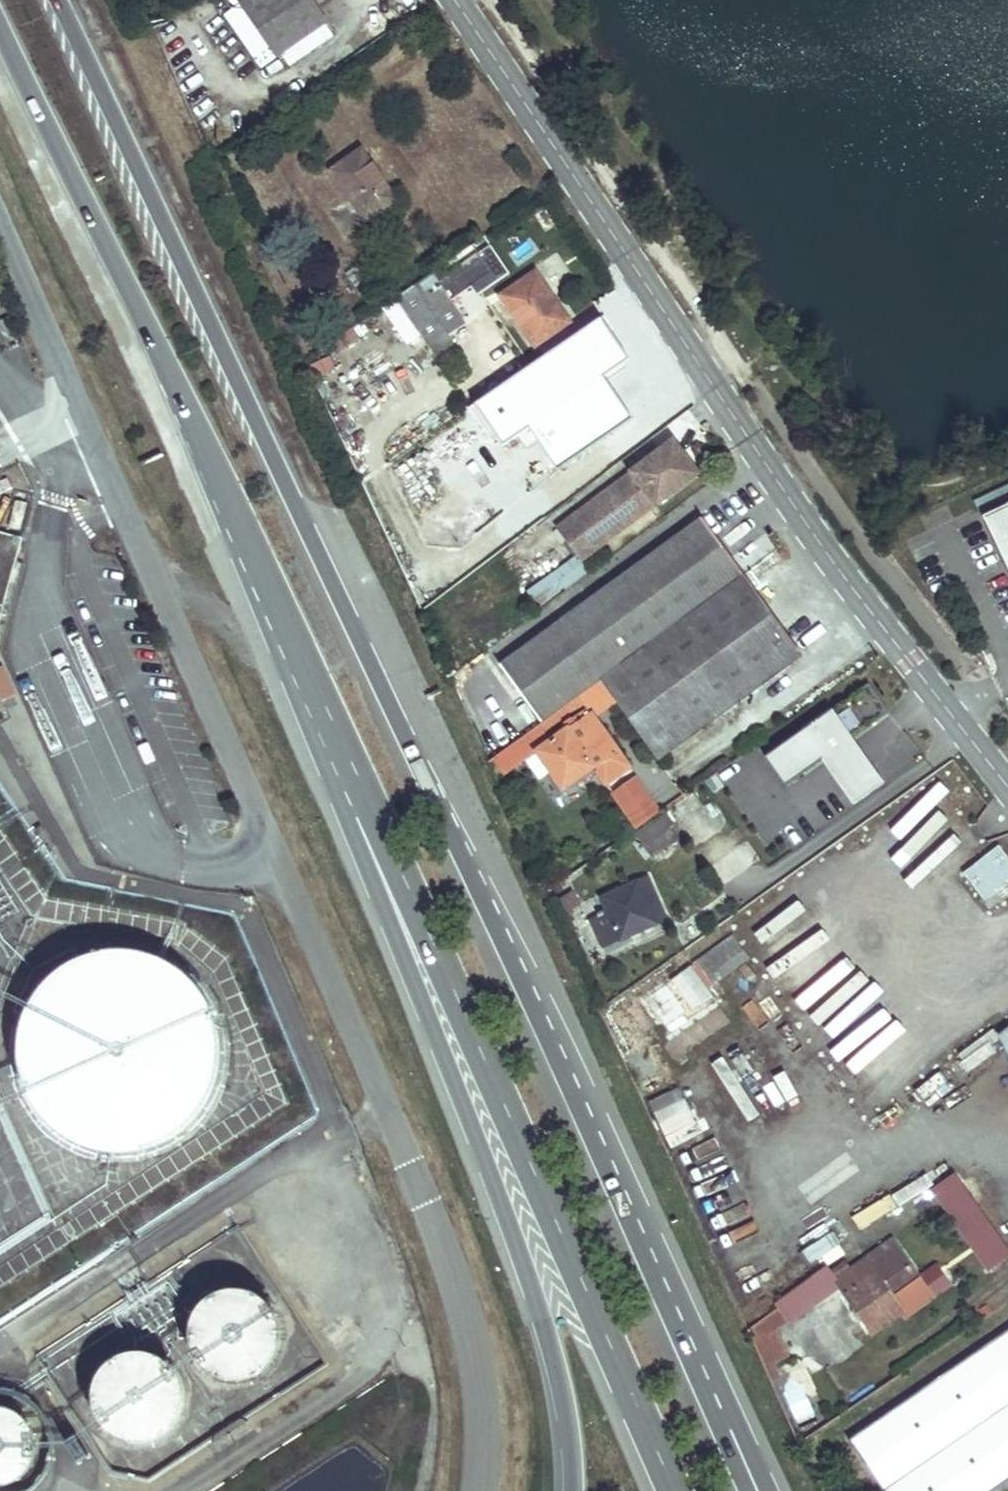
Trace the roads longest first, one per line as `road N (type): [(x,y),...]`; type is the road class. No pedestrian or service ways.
road 1 (primary): [(731,1432),(633,1209),(57,0)]
road 2 (unclassified): [(0,231),(389,1107),(451,1278),(483,1423),(476,1490)]
road 3 (unclassified): [(1007,787),(769,471),(456,0)]
road 4 (primary): [(305,662),(675,1490)]
road 5 (secondary): [(305,662),(561,1382),(575,1490)]
road 6 (primary): [(0,24),(305,662)]

